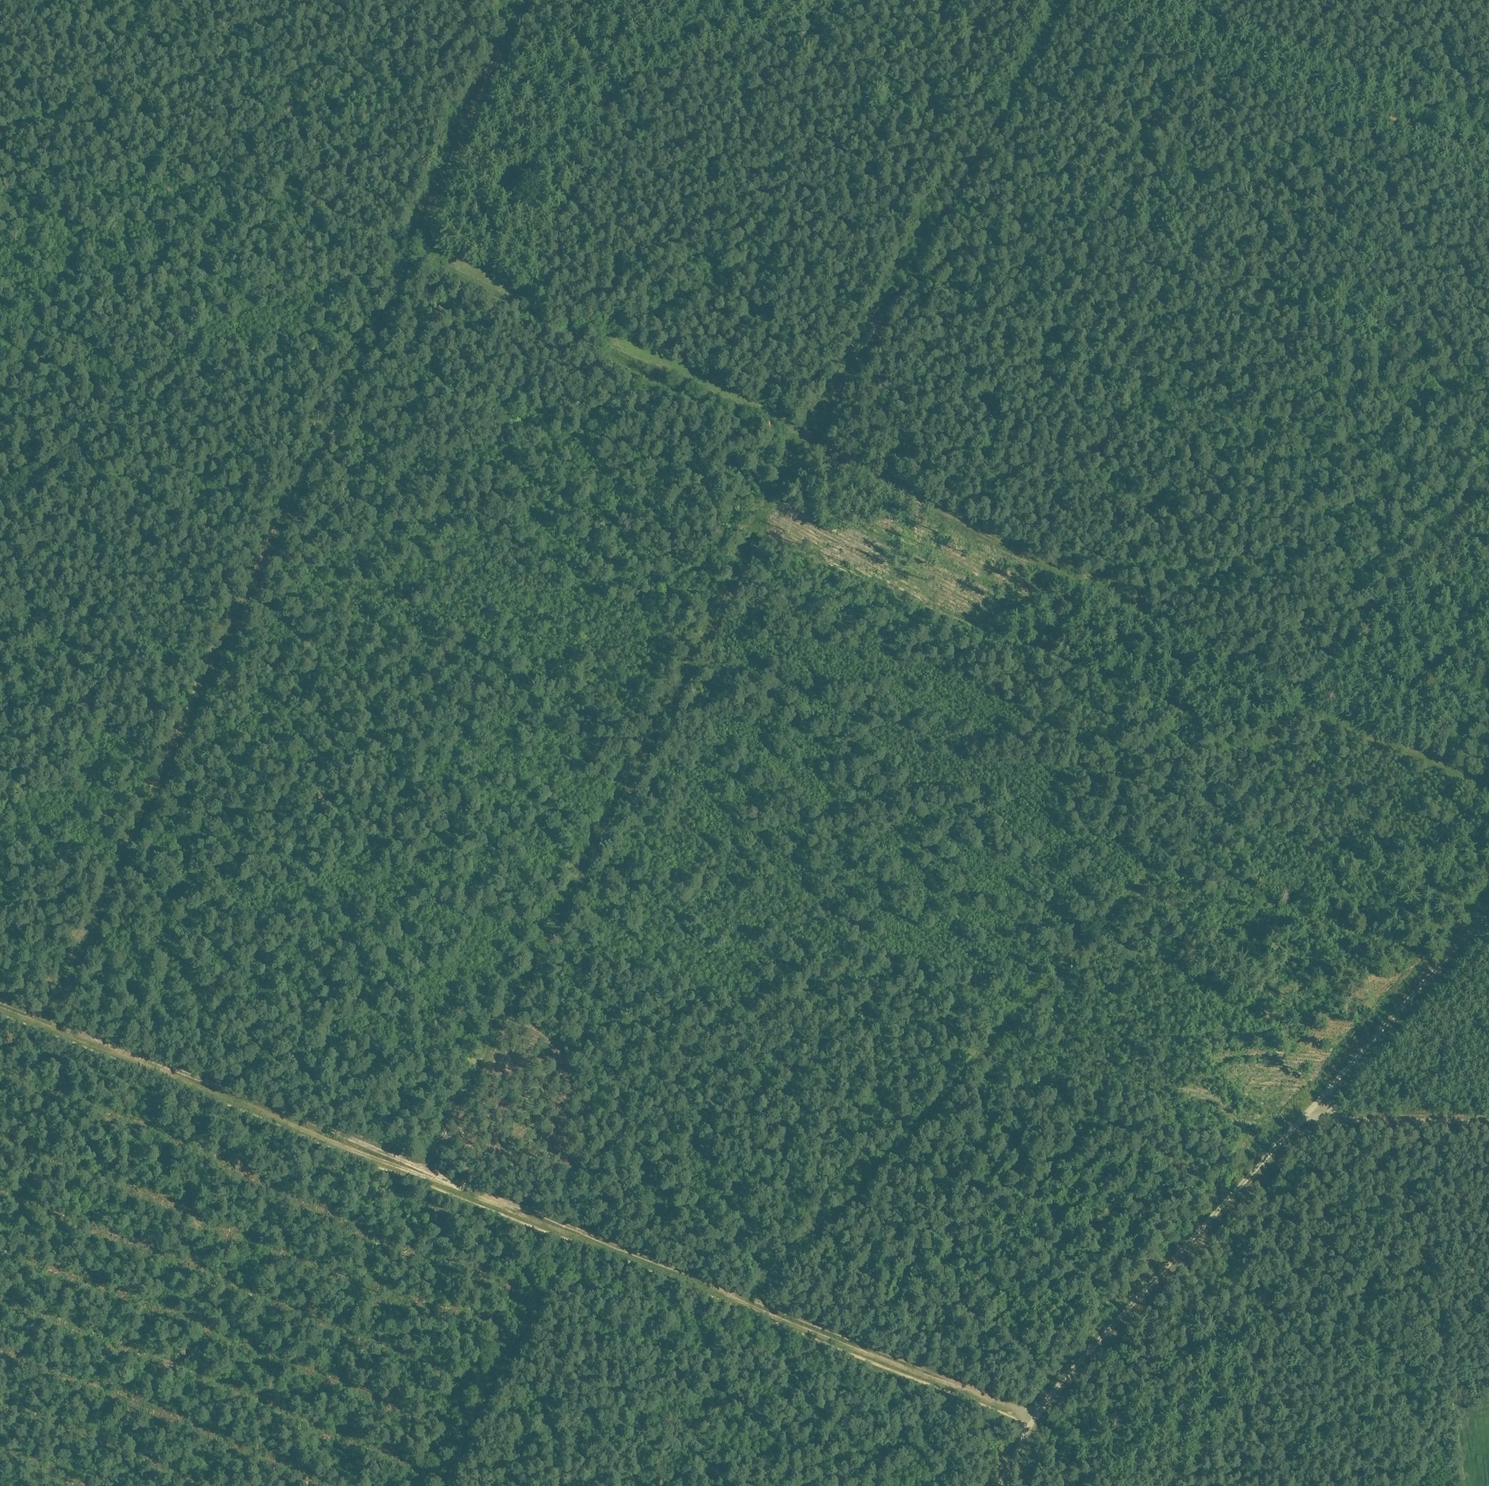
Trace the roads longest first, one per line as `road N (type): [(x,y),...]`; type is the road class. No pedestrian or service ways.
road 1 (track): [(0,29),(1488,790)]
road 2 (track): [(1488,446),(1294,696),(753,1310)]
road 3 (track): [(1036,1416),(0,1008)]
road 4 (track): [(47,1026),(410,238)]
road 5 (track): [(425,1178),(563,896),(804,444)]
road 6 (track): [(995,1485),(1036,1416),(1106,1327),(1488,912)]
road 7 (track): [(1488,147),(1159,0)]
road 8 (track): [(1488,1123),(1311,1128)]

